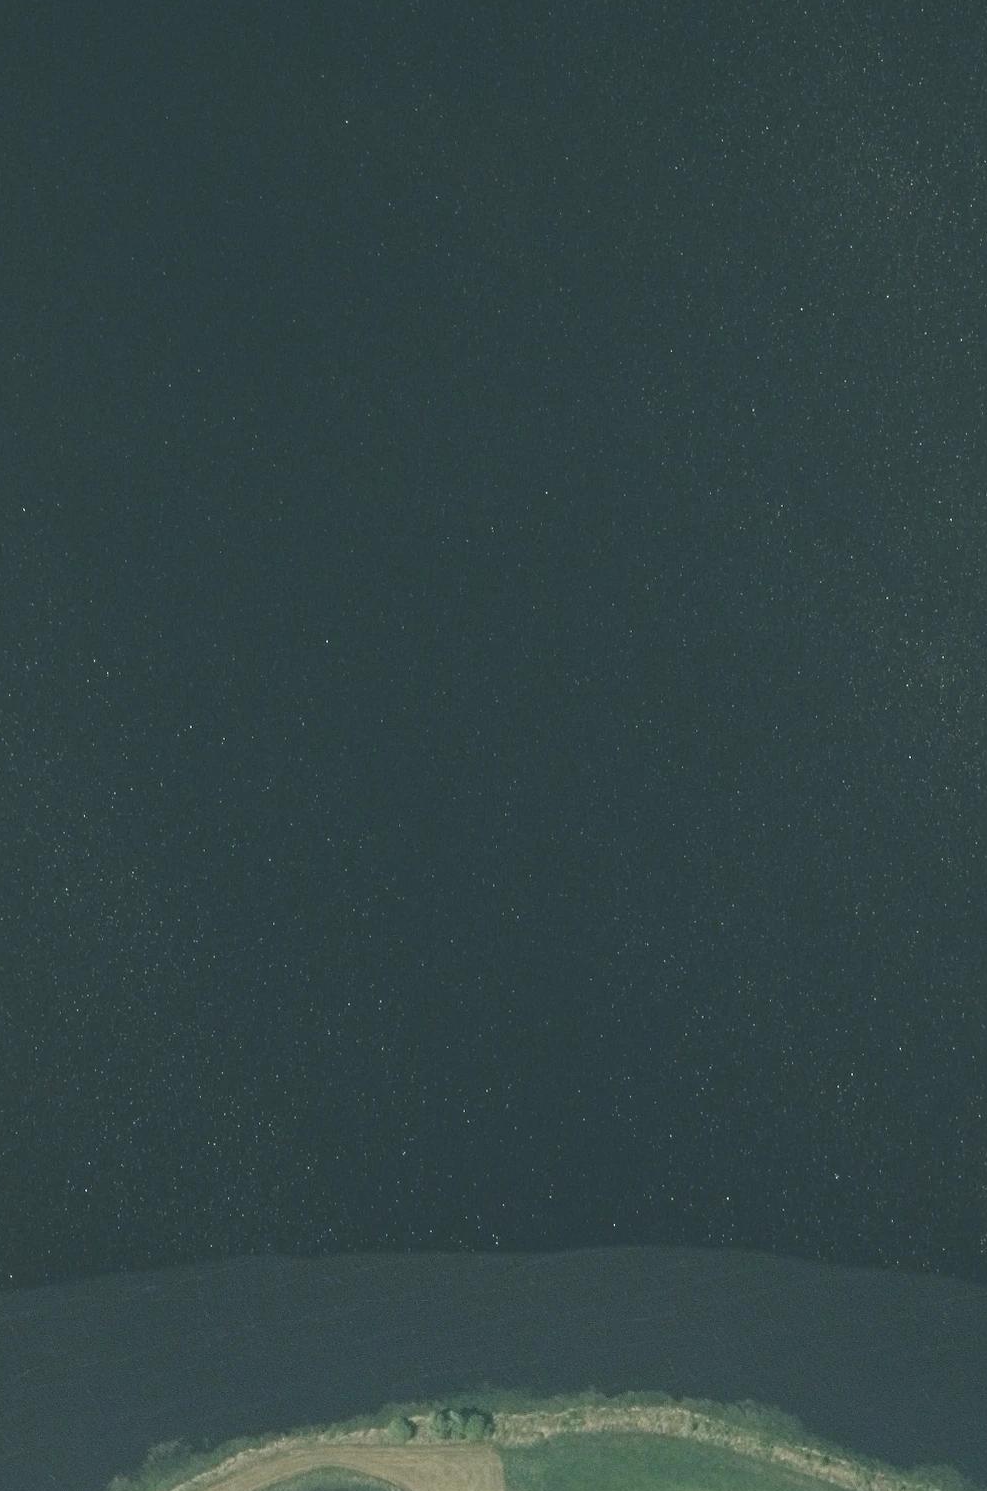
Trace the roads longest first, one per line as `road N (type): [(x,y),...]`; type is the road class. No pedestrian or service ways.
road 1 (track): [(839,1490),(652,1439),(493,1451),(481,1465),(484,1490)]
road 2 (track): [(483,1459),(319,1456),(224,1490)]

